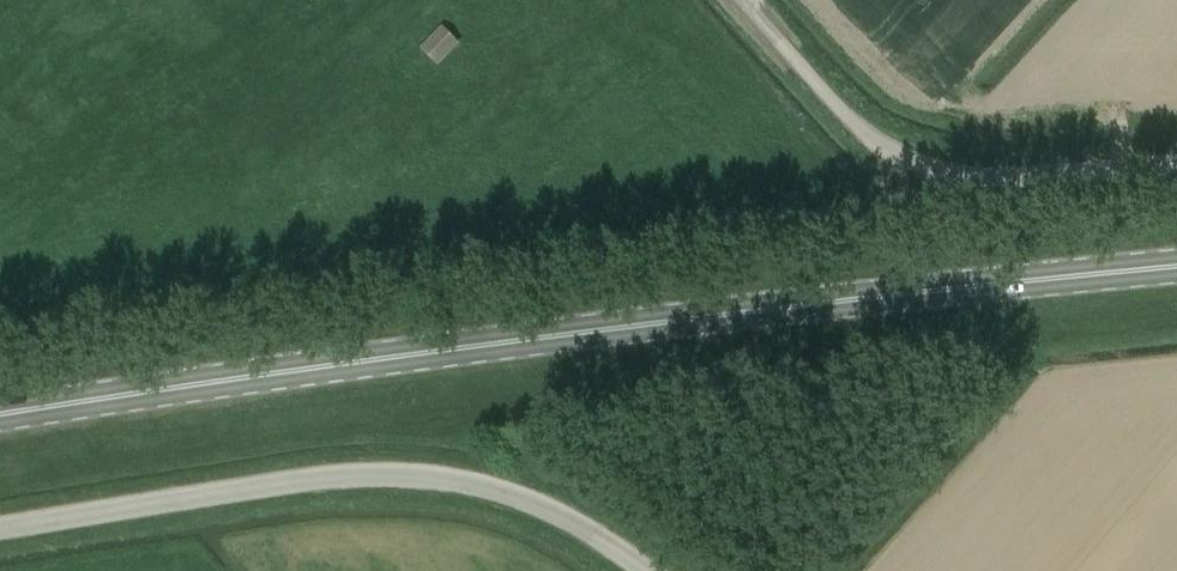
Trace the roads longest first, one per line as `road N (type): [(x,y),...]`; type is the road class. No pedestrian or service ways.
road 1 (primary): [(1176,267),(374,349),(0,412)]
road 2 (unclassified): [(0,529),(364,479),(476,498),(582,536),(627,570)]
road 3 (unclassified): [(739,0),(823,94),(908,163),(980,186),(1176,176)]

